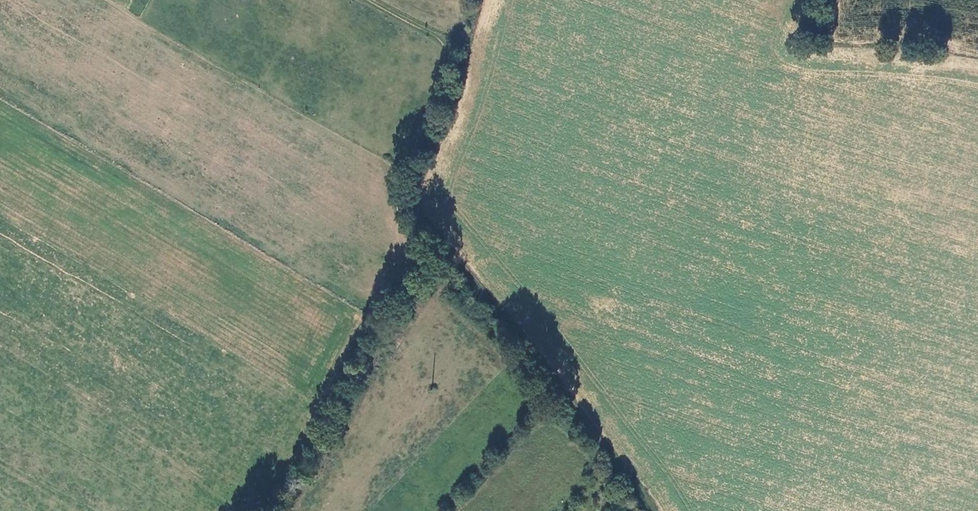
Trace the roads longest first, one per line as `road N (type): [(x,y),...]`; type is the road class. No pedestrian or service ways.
road 1 (track): [(647,510),(582,409),(498,310),(397,219),(402,186),(430,147),(460,43),(378,0)]

